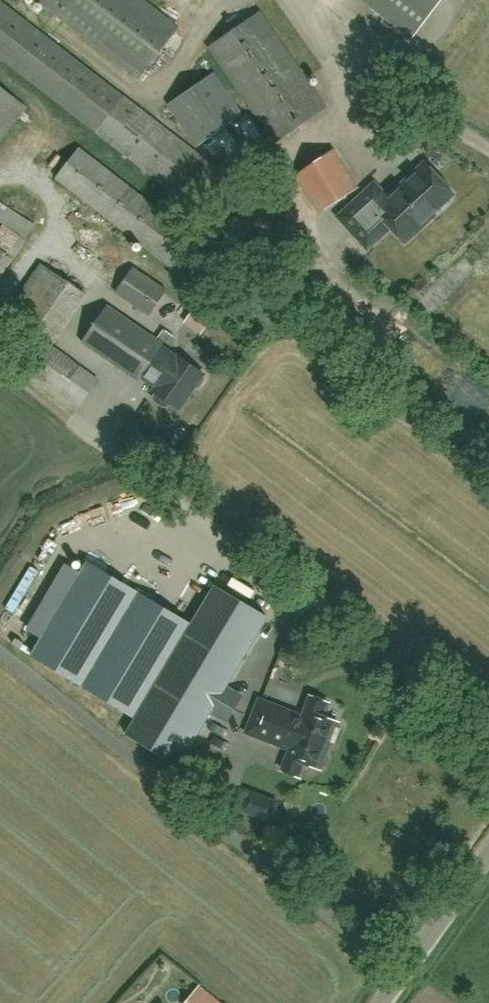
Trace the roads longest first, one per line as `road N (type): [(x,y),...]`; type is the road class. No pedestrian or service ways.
road 1 (unclassified): [(383,1002),(488,854)]

